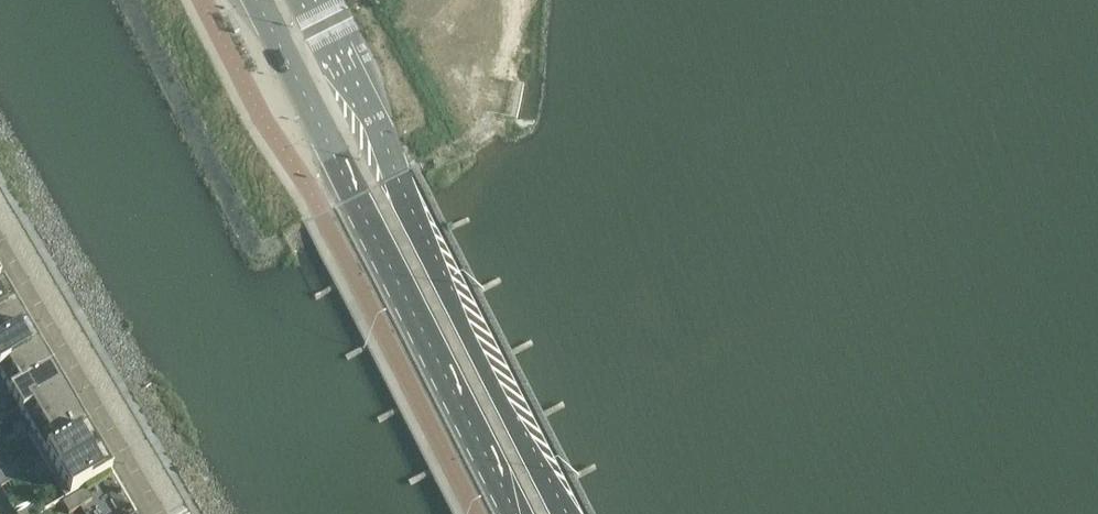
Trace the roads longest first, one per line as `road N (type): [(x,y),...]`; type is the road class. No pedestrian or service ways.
road 1 (secondary): [(256,0),(513,513)]
road 2 (secondary): [(563,513),(315,0)]
road 3 (residential): [(0,210),(178,513)]

